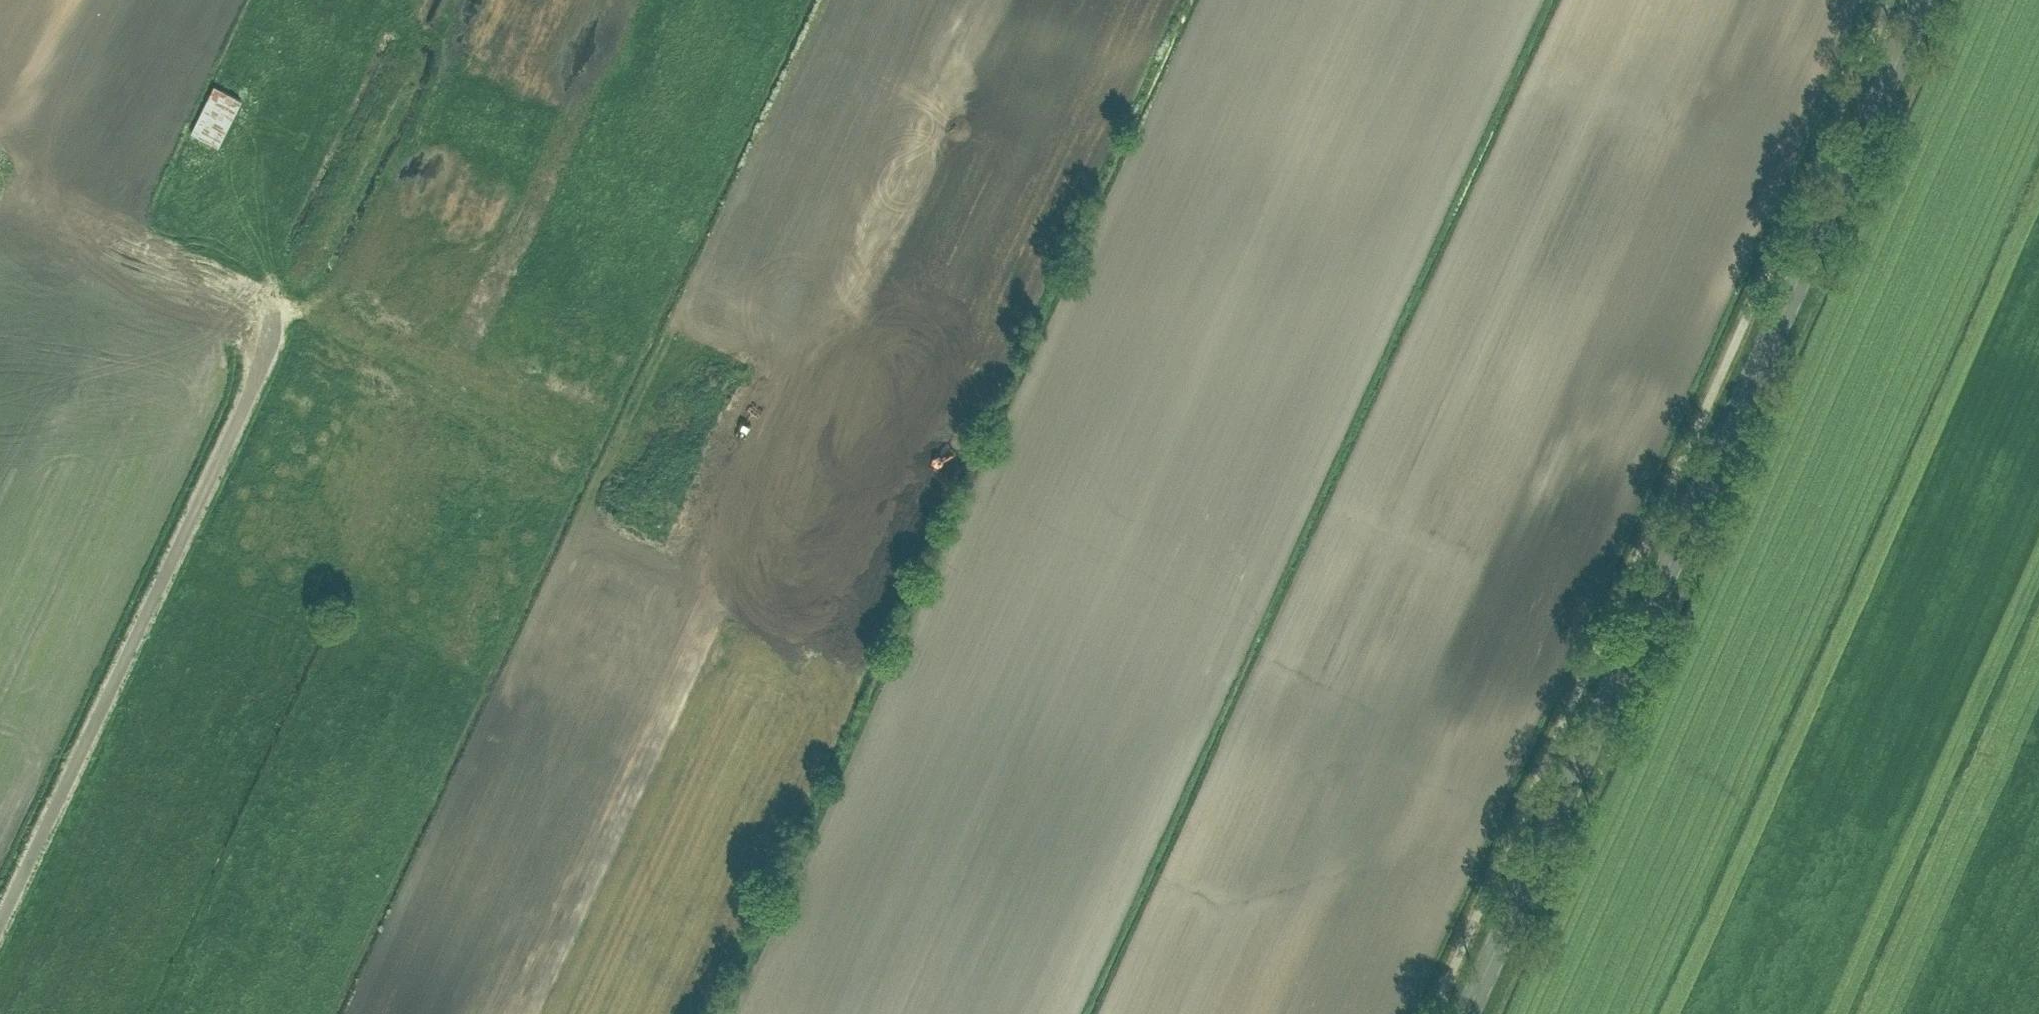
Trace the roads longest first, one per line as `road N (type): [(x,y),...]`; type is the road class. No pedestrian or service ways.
road 1 (secondary): [(1467,1013),(1924,0)]
road 2 (unclassified): [(0,923),(257,367),(248,314),(219,284),(0,179)]

